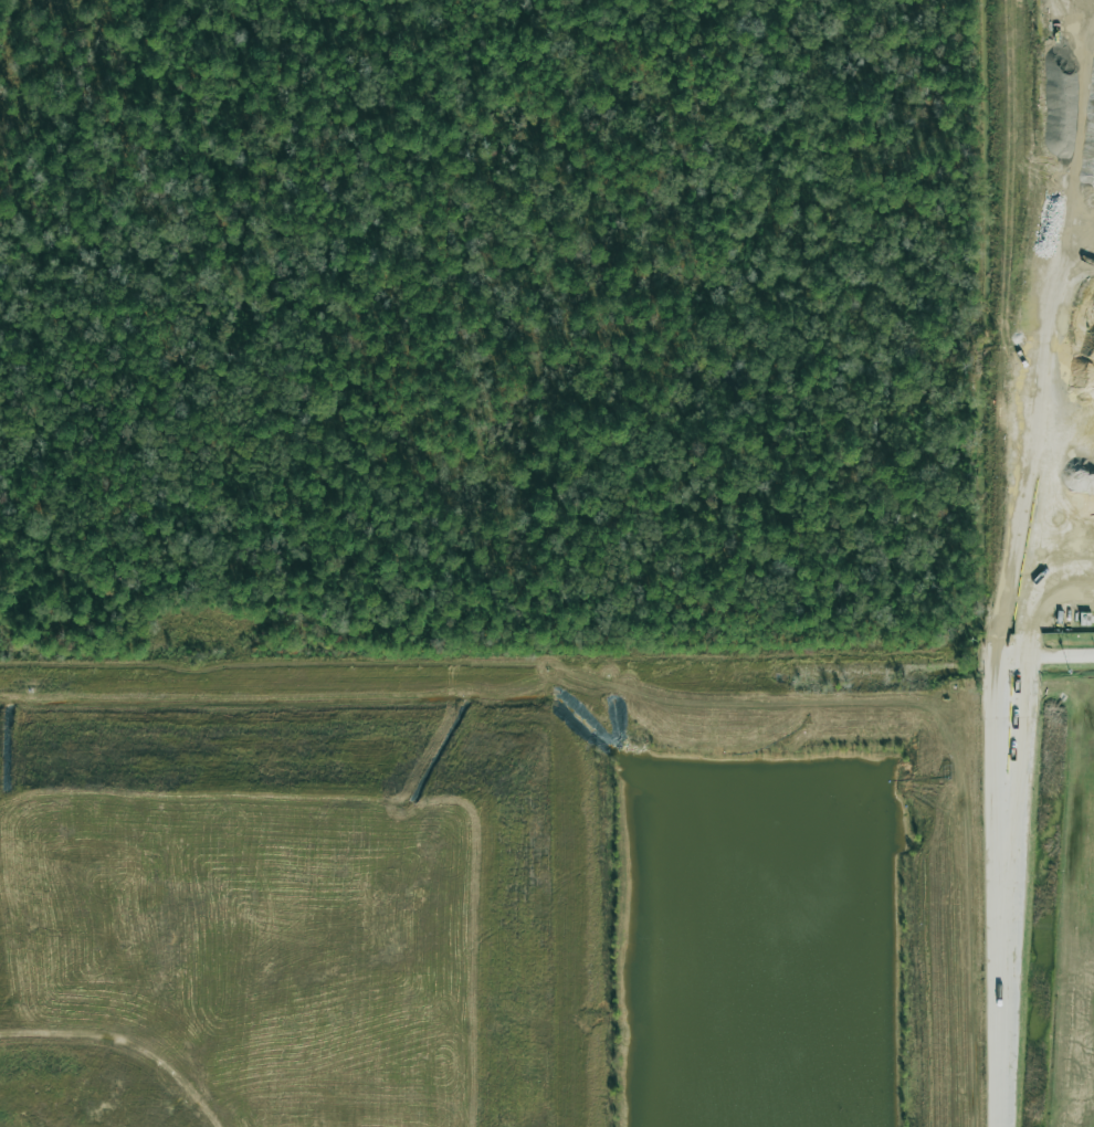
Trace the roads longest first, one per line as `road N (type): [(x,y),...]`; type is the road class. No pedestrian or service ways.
road 1 (residential): [(993,1126),(1001,657)]

